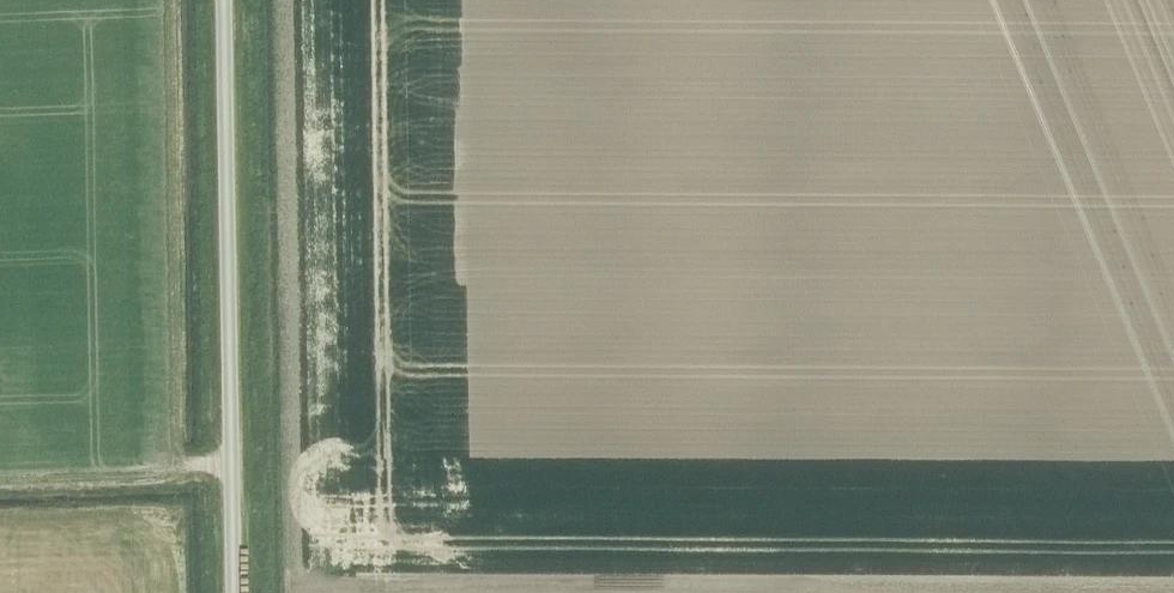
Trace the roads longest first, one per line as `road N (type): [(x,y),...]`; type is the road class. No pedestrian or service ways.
road 1 (unclassified): [(230,592),(221,0)]

